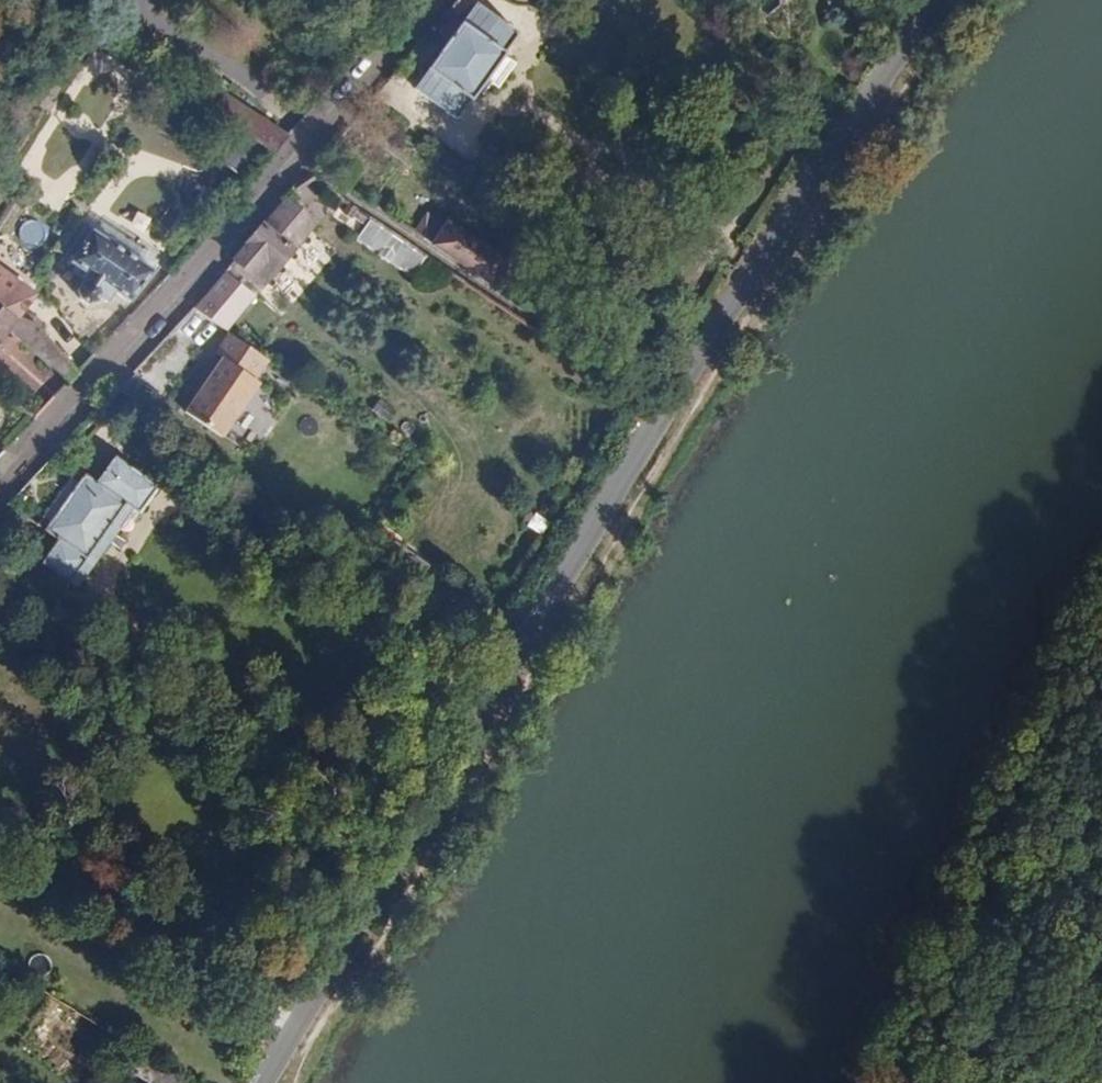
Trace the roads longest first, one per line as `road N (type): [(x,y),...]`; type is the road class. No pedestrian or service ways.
road 1 (residential): [(267,1082),(526,636),(939,0)]
road 2 (residential): [(436,0),(170,313),(0,486)]

